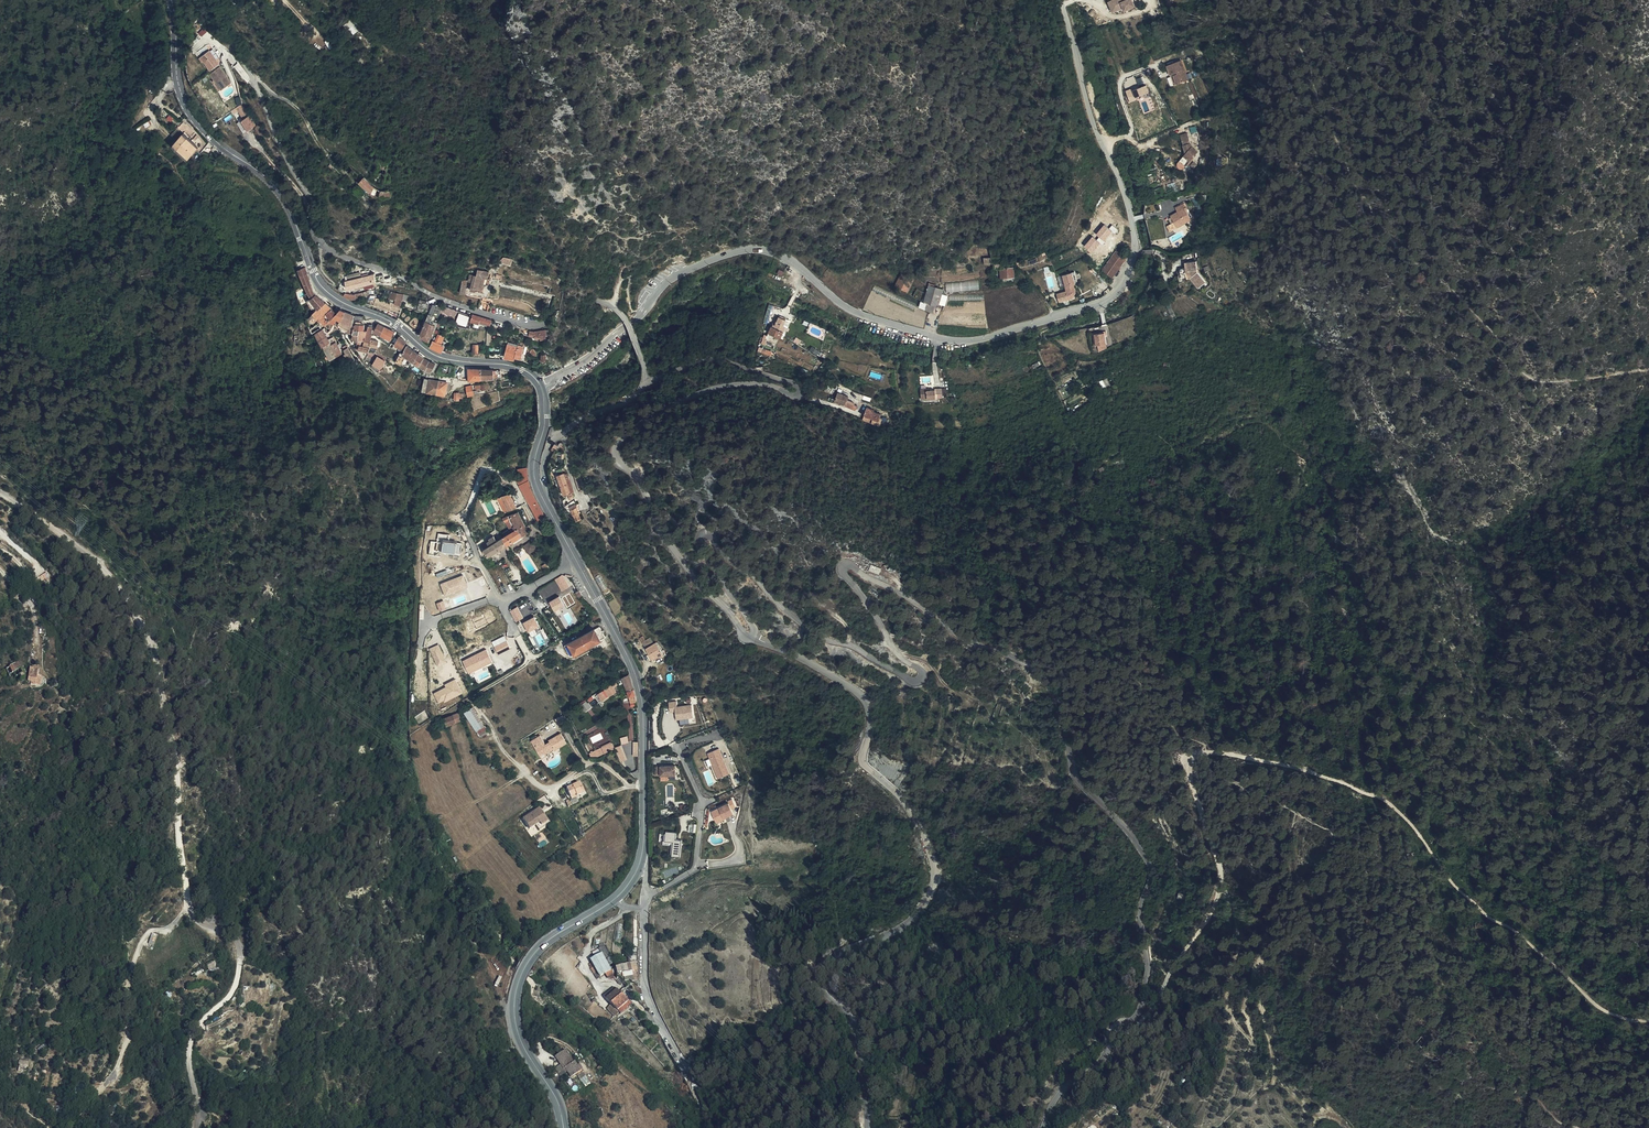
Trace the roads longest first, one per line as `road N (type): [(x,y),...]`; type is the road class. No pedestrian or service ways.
road 1 (unclassified): [(1041,1127),(1058,1095),(1096,1060),(1141,996),(1151,869),(1132,835),(1078,776),(1051,686),(1033,668),(957,633),(847,564),(844,573),(892,645),(923,673),(908,678),(814,632),(707,533),(702,549),(754,636)]
road 2 (unclassified): [(541,385),(586,360),(671,279),(733,253),(771,252),(849,309),(950,339),(979,339),(1109,298),(1131,268),(1134,233),(1060,0)]
road 3 (track): [(1118,1030),(1143,1019),(1222,892),(1219,858),(1189,765),(1202,751),(1351,786),(1394,808),(1484,919),(1508,928),(1608,1016),(1648,1022)]
road 4 (track): [(200,1127),(190,1047),(199,1025),(229,997),(239,947),(231,932),(188,905),(175,750),(146,630),(98,561),(0,492)]
road 5 (unclassified): [(754,636),(868,701),(863,760),(908,806),(931,851),(935,883),(922,911),(836,953),(815,974),(852,1020),(870,1127)]
road 6 (unclassified): [(643,386),(717,359),(801,389),(798,398),(768,386),(711,391),(628,428),(616,445),(655,522),(754,636)]
road 7 (tertiary): [(541,385),(513,366),(440,356),(325,289),(278,189),(191,114),(178,82),(170,0)]
road 8 (residential): [(616,309),(583,303),(557,323),(524,324),(462,306),(335,248),(218,0)]
road 9 (tertiary): [(577,561),(641,693),(640,866)]
road 10 (tertiary): [(616,899),(539,947),(516,985),(514,1020),(564,1127)]
road 11 (residential): [(645,908),(648,999),(710,1127)]
road 12 (residential): [(643,386),(552,442),(544,498)]

